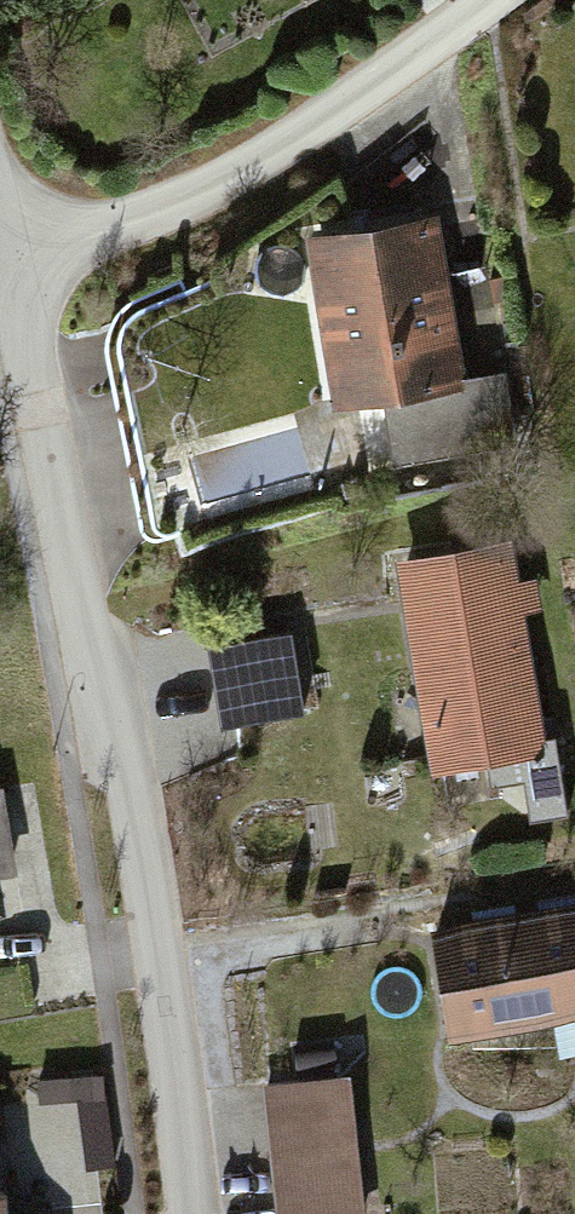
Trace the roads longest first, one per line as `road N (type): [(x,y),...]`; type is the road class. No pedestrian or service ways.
road 1 (residential): [(187,1213),(148,897),(13,268)]
road 2 (residential): [(486,0),(330,120),(225,183),(13,268)]

